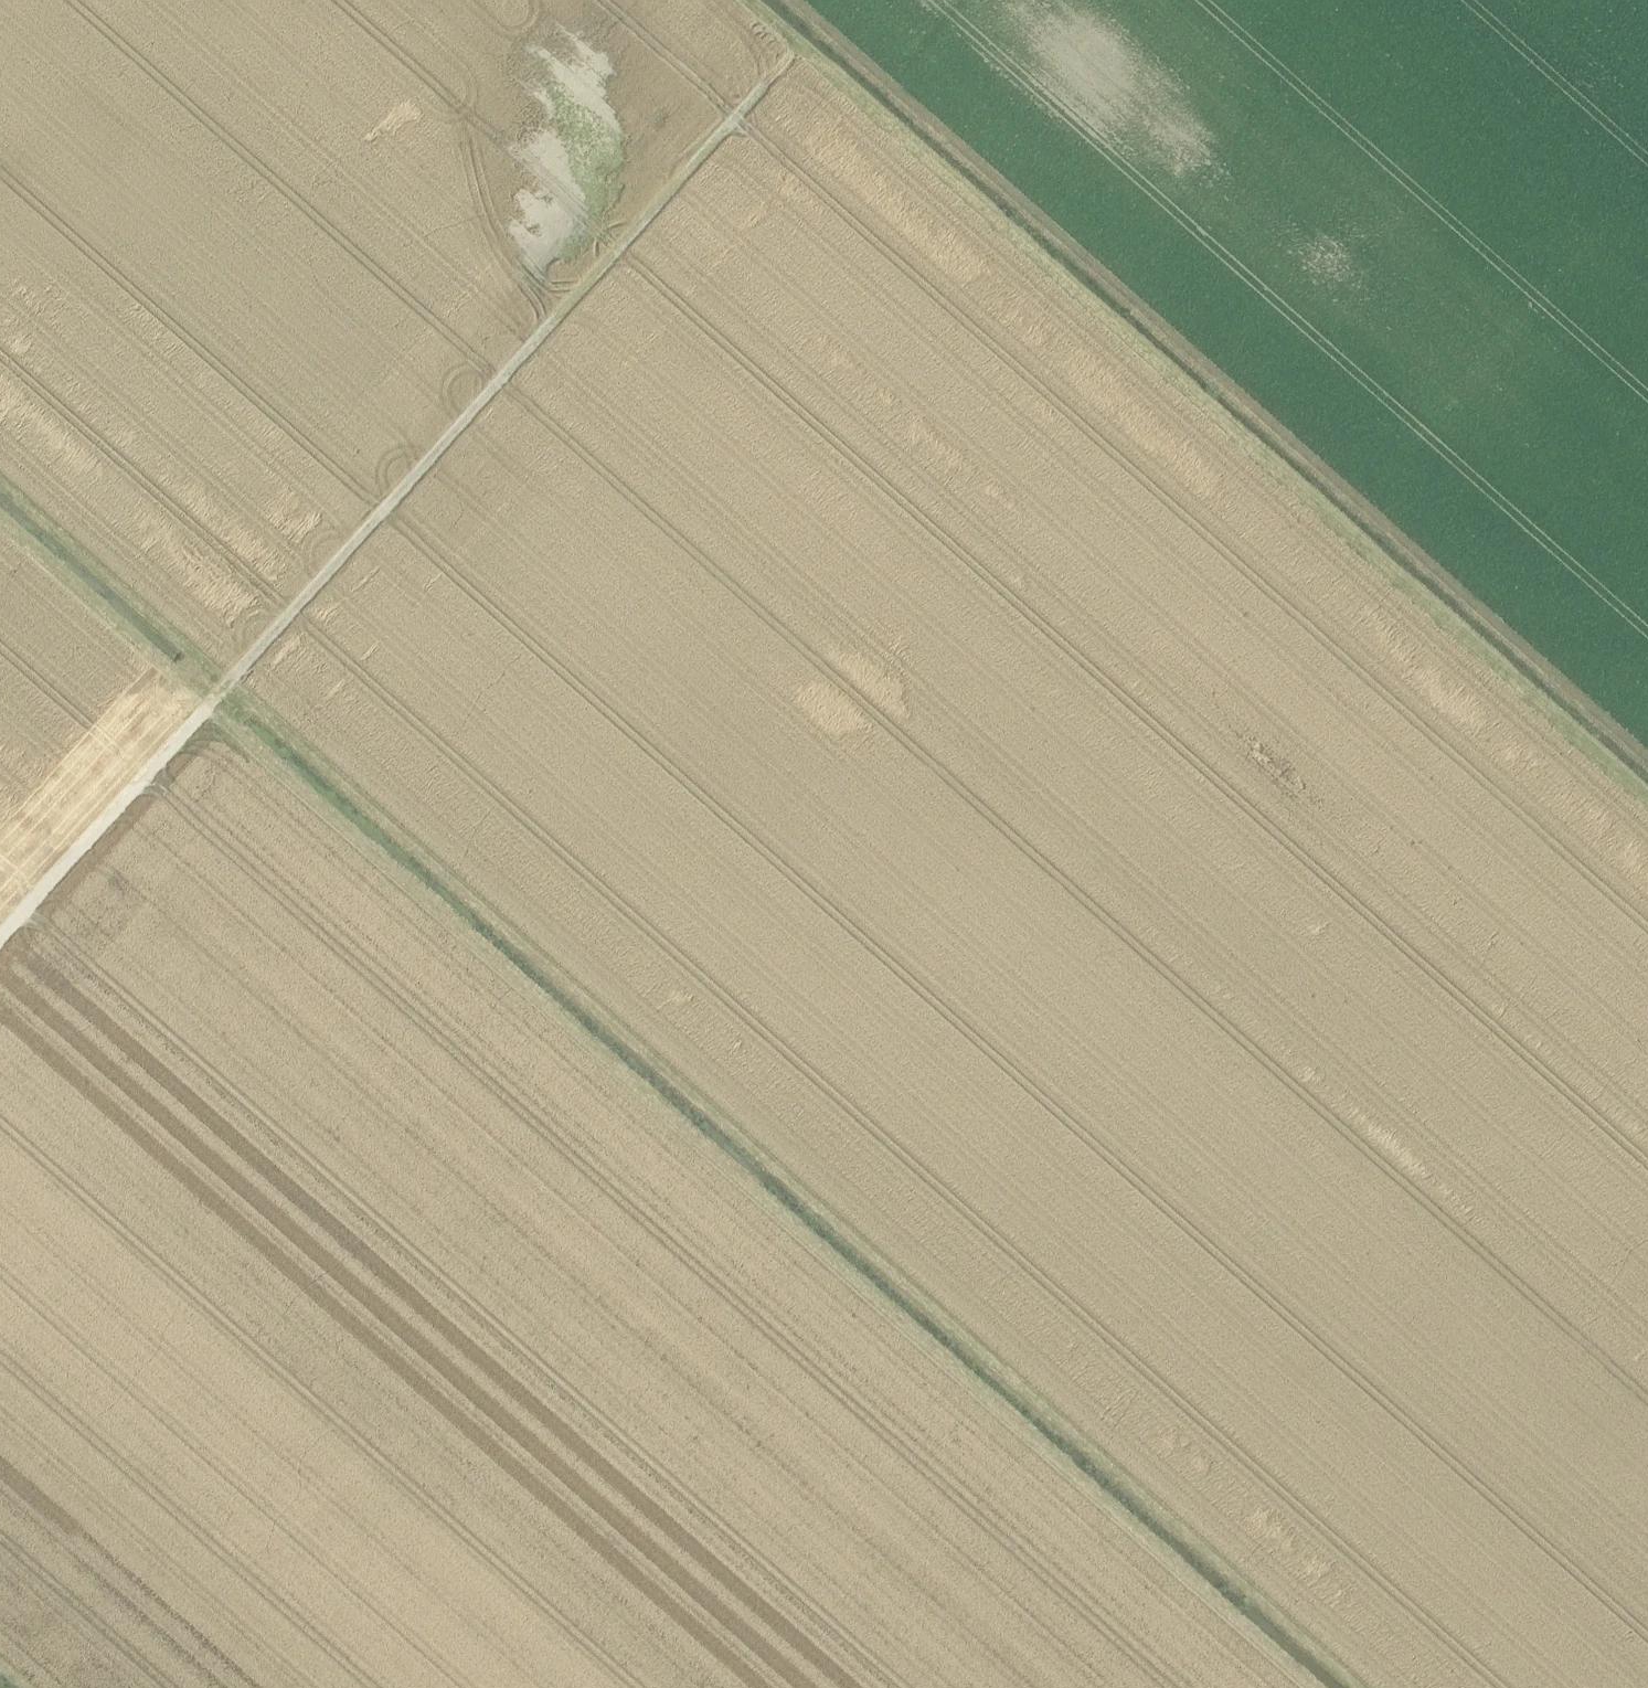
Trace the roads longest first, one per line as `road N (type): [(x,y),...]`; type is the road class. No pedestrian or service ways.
road 1 (track): [(0,938),(764,87)]

